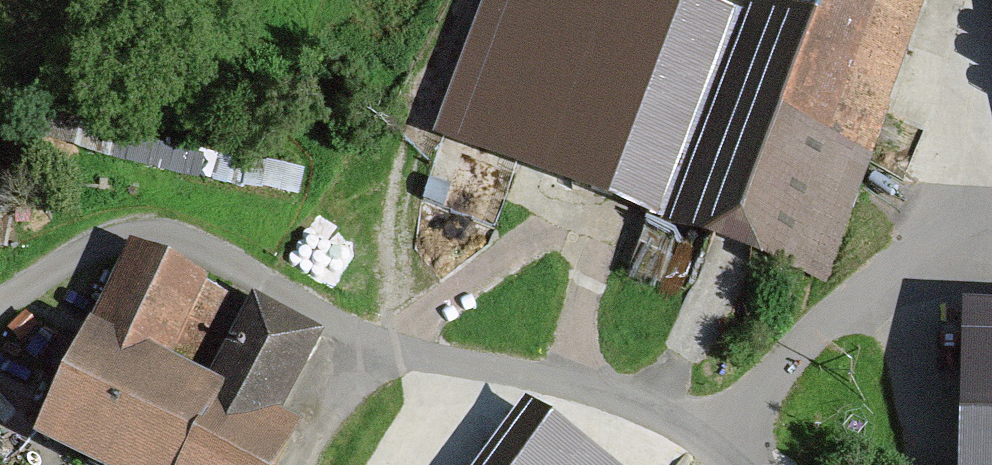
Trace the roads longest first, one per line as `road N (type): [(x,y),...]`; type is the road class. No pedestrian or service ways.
road 1 (unclassified): [(0,304),(93,256),(153,246),(213,259),(370,352)]
road 2 (residential): [(370,352),(630,400),(728,464)]
road 3 (track): [(398,356),(384,189),(462,0)]
road 4 (track): [(991,226),(895,268),(823,315),(700,440)]
road 5 (track): [(956,242),(960,0)]
road 6 (track): [(307,464),(370,352)]

